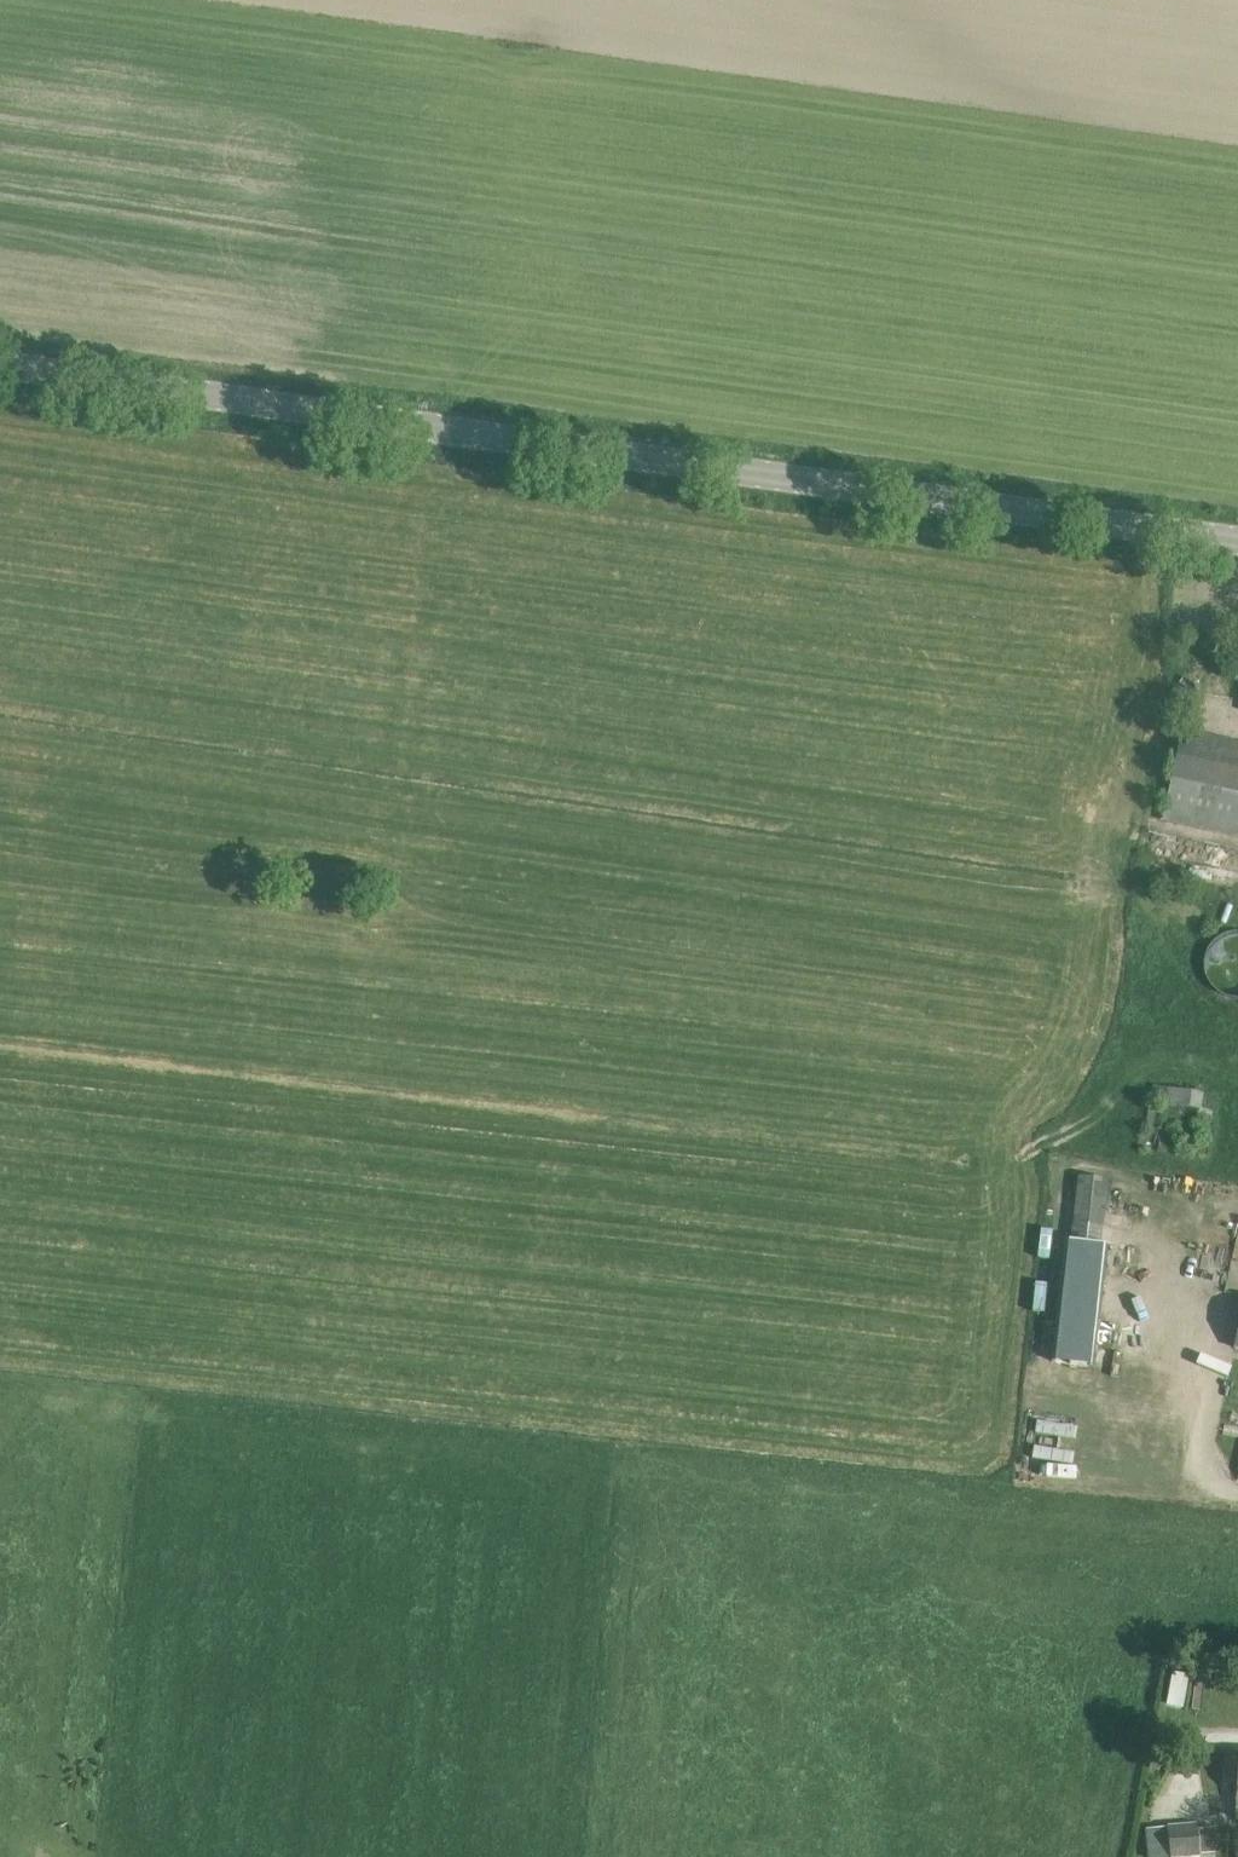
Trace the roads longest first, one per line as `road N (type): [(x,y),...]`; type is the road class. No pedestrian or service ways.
road 1 (tertiary): [(1237,542),(0,367)]

